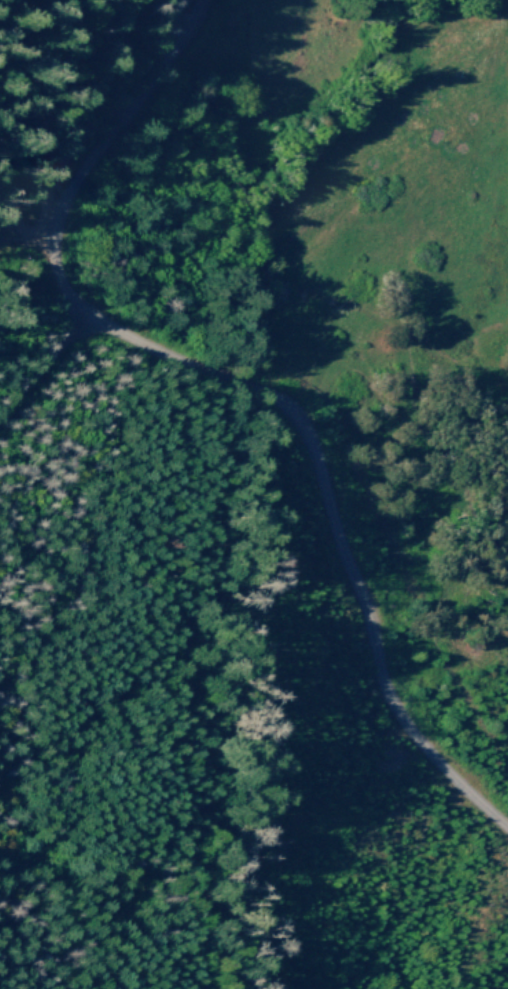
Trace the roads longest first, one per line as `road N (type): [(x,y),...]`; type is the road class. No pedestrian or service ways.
road 1 (track): [(507,832),(422,751),(383,690),(361,598),(306,441),(284,407),(108,329),(79,308),(54,268),(60,202),(198,0)]
road 2 (track): [(92,317),(0,413)]

